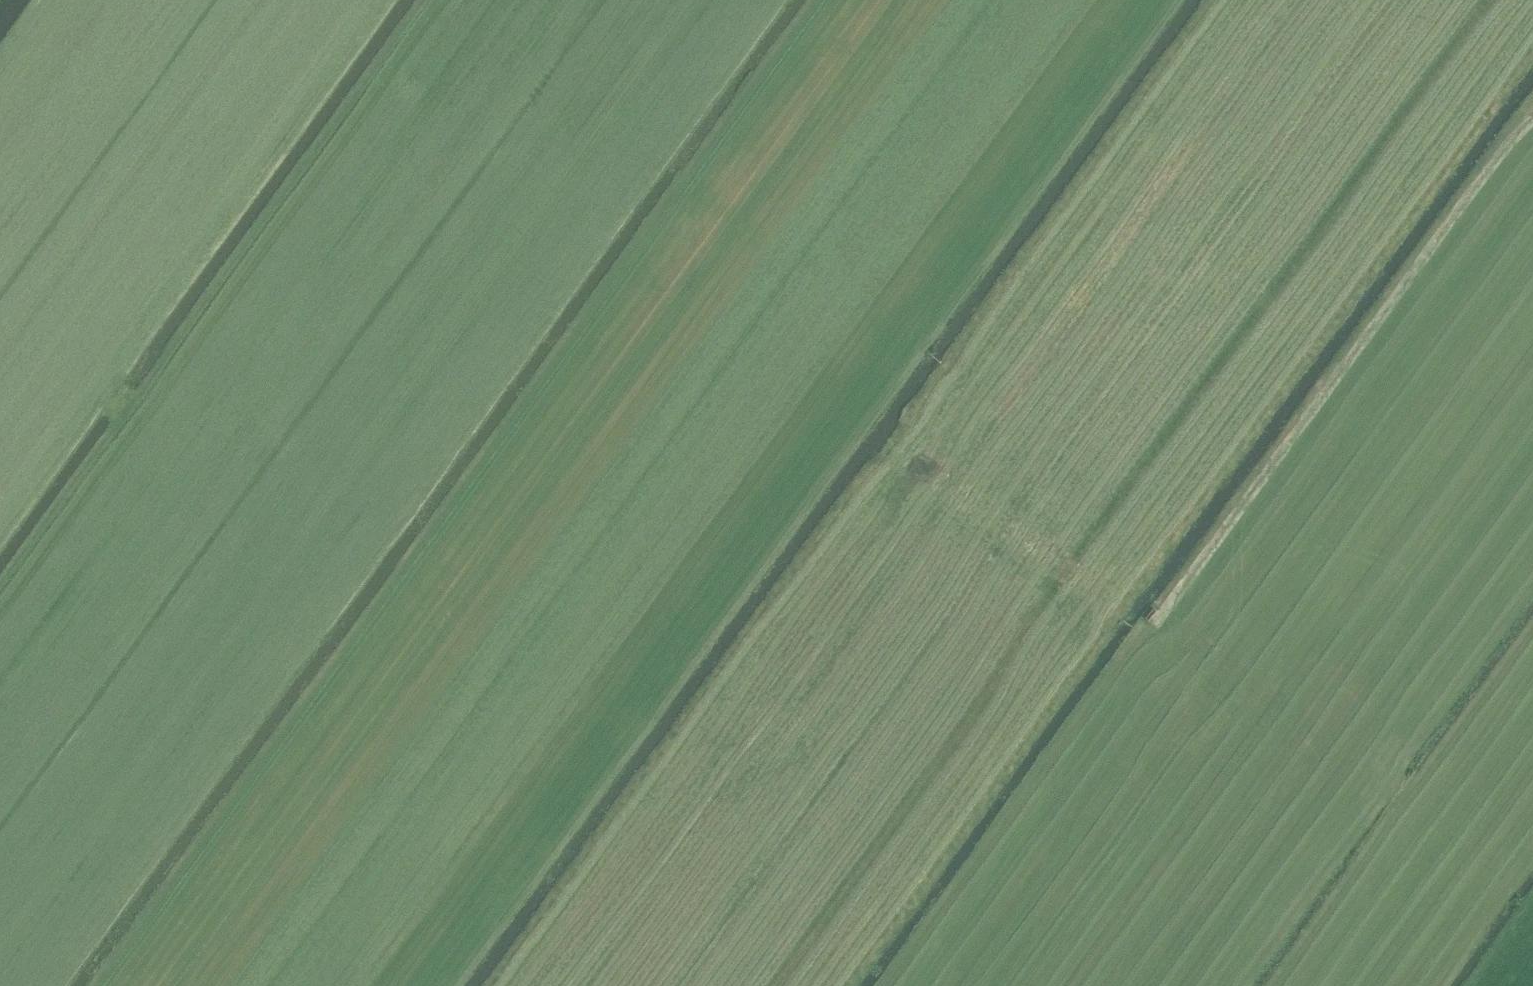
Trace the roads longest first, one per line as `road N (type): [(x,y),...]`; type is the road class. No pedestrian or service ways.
road 1 (track): [(1160,621),(1502,150),(1532,119)]

